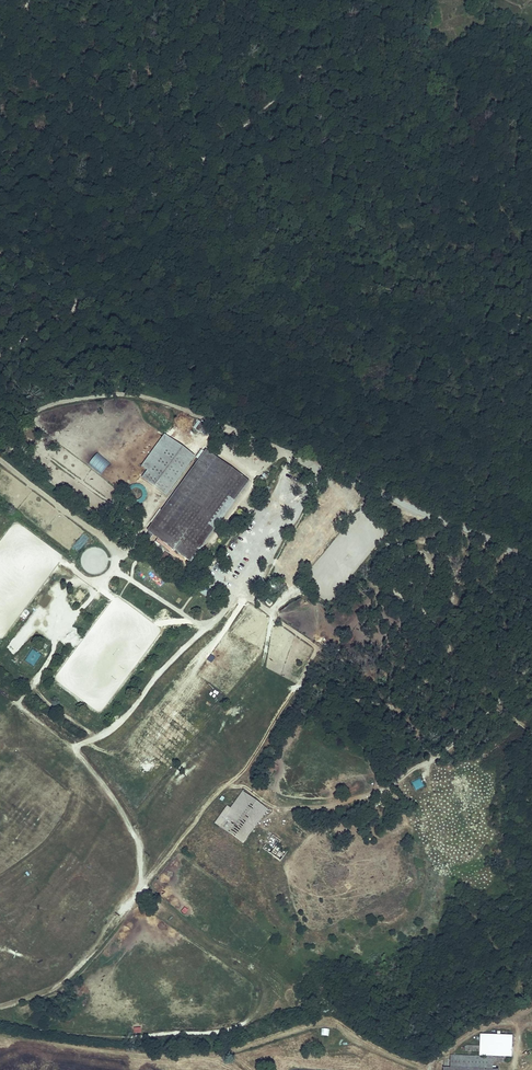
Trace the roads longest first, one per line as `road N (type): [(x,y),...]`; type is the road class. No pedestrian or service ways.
road 1 (track): [(322,469),(247,595),(317,650),(296,691),(251,764),(217,793),(74,971),(46,993),(0,1007)]
road 2 (track): [(202,440),(255,475),(209,543),(214,571),(247,595),(167,665),(120,722),(78,745),(0,692)]
road 3 (track): [(310,808),(390,785),(434,758),(478,724),(531,660)]
road 4 (track): [(99,736),(49,704),(34,683),(58,635),(58,589),(104,581),(115,567)]
road 5 (track): [(531,570),(481,536),(322,469)]
road 6 (track): [(322,469),(153,396)]
road 7 (track): [(0,459),(114,549),(120,573)]

